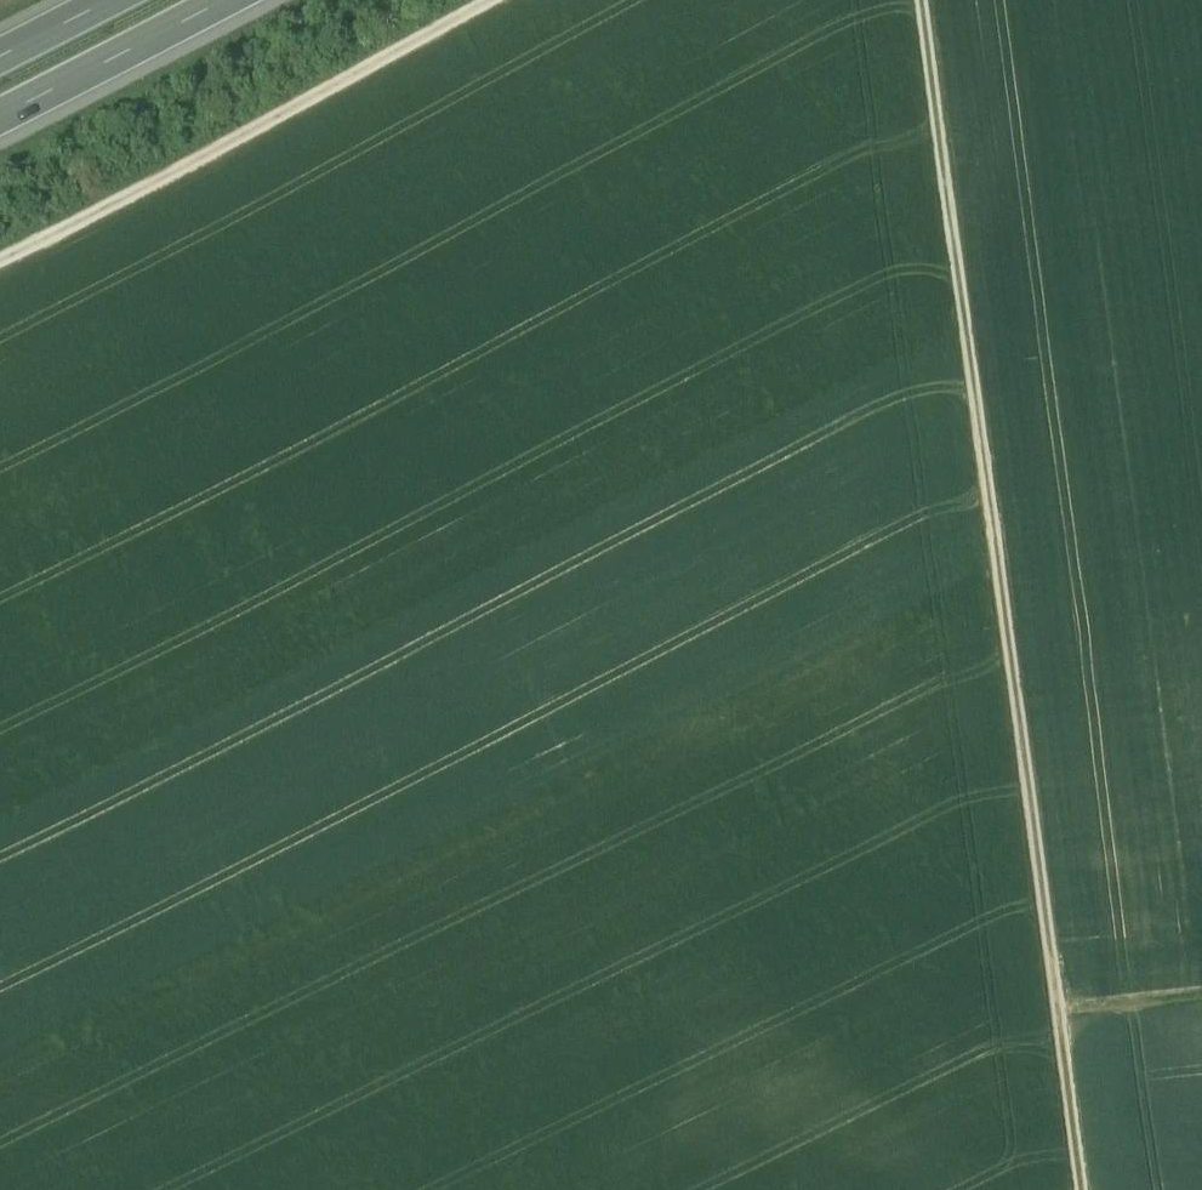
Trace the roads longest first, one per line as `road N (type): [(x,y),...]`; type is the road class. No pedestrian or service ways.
road 1 (track): [(1080,1189),(919,0)]
road 2 (track): [(489,0),(0,261)]
road 3 (motorway): [(0,105),(201,0)]
road 4 (track): [(1056,1017),(1201,997)]

